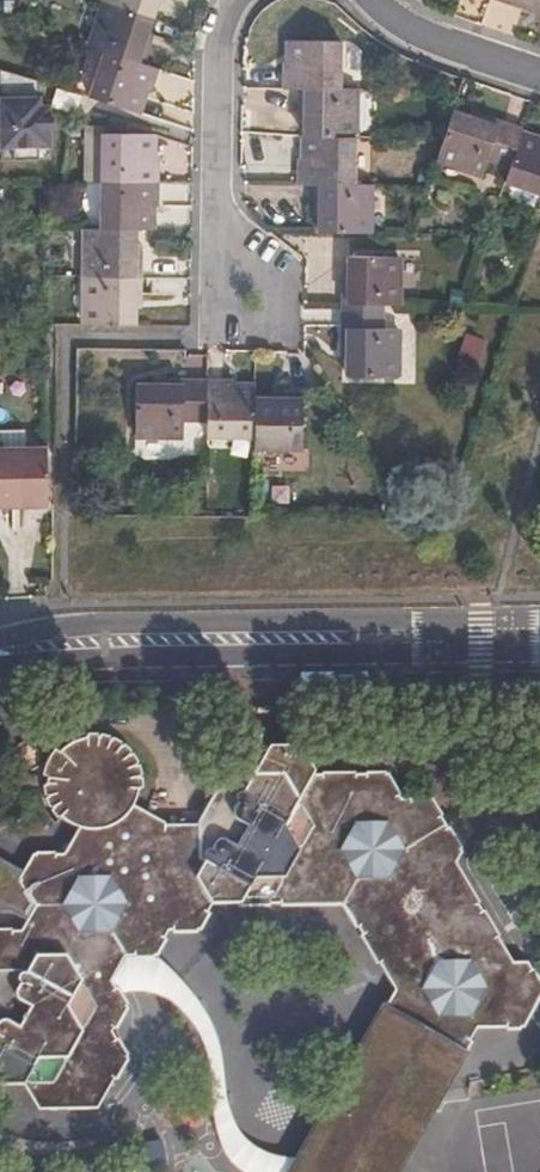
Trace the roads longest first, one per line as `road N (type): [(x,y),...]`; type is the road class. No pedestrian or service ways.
road 1 (secondary): [(0,655),(60,641),(539,630)]
road 2 (residential): [(252,311),(230,262),(219,199),(228,13),(237,0)]
road 3 (residential): [(369,0),(380,13),(539,72)]

